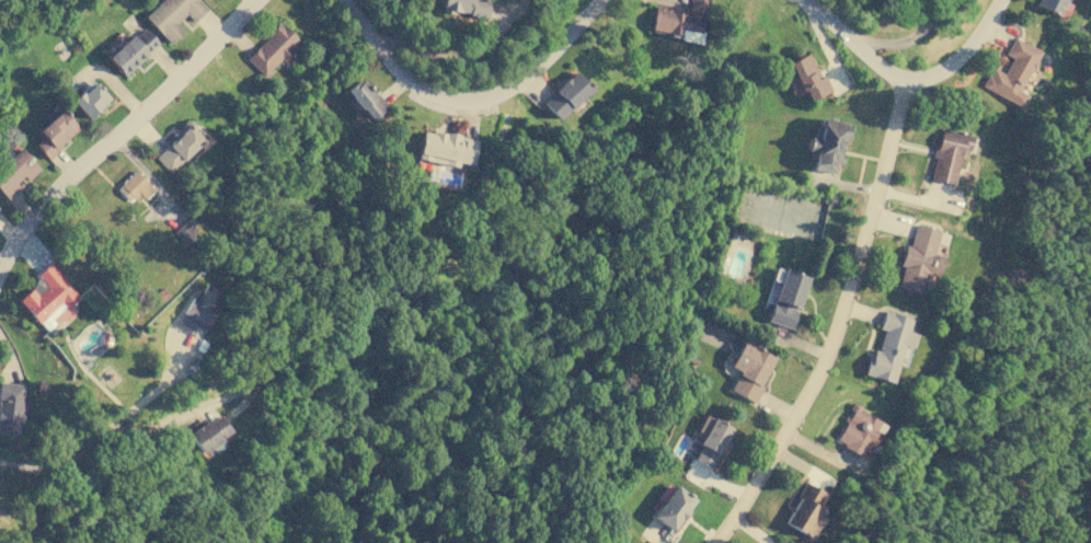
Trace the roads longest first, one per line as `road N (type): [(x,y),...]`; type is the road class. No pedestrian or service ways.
road 1 (residential): [(907,82),(838,339),(808,413),(721,542)]
road 2 (residential): [(0,277),(25,229),(253,0)]
road 3 (residential): [(344,0),(404,81),(427,96),(479,101),(530,77),(601,0)]
road 4 (residential): [(800,0),(870,61),(907,82),(951,77),(999,0)]

